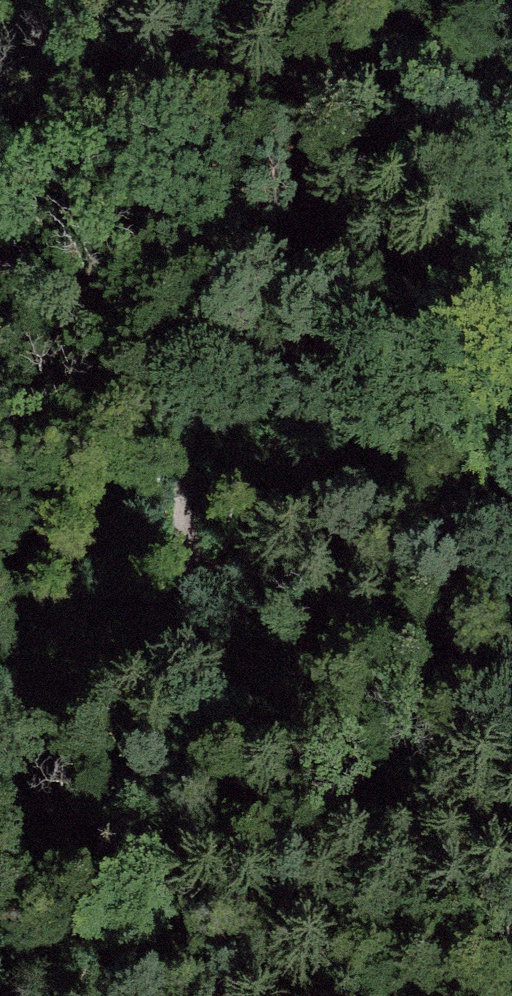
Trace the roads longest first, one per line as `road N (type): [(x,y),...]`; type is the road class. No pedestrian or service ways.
road 1 (track): [(0,691),(202,585),(203,385),(270,156),(332,0)]
road 2 (track): [(511,374),(443,409),(202,585)]

